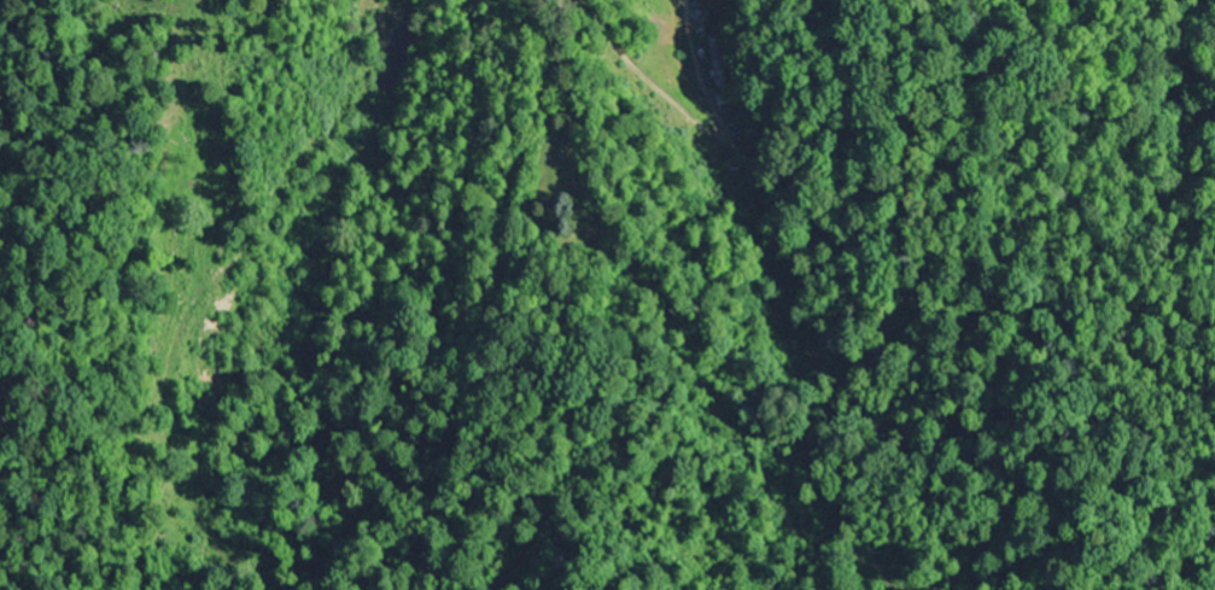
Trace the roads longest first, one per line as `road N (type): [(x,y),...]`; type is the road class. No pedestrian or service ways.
road 1 (residential): [(690,0),(694,39),(732,145)]

